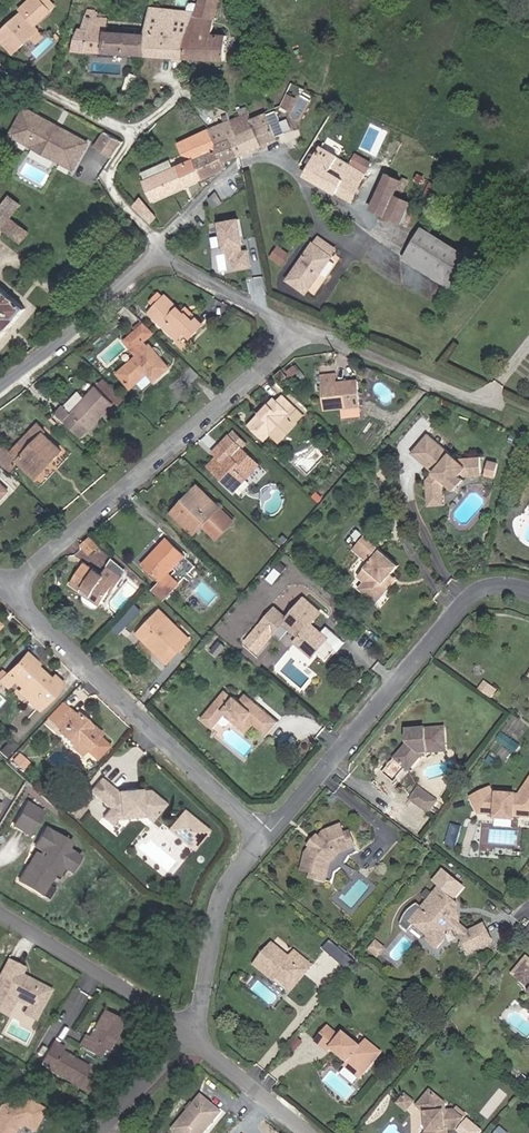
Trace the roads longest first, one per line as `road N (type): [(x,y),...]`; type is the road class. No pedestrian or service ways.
road 1 (residential): [(303,332),(13,587)]
road 2 (residential): [(272,836),(467,614),(500,595),(528,603)]
road 3 (residential): [(13,587),(272,836)]
road 4 (residential): [(175,258),(186,227),(243,164),(272,163),(397,236)]
road 5 (unclassified): [(303,332),(528,420)]
road 6 (track): [(0,66),(121,131),(143,125),(200,80)]
road 7 (residential): [(188,1036),(0,918)]
road 8 (residential): [(272,836),(224,894),(188,1036)]
road 9 (residential): [(0,383),(175,258)]
road 10 (track): [(134,127),(106,180),(175,258)]
road 11 (residential): [(306,1132),(188,1036)]
road 12 (residential): [(175,258),(303,332)]
road 13 (residential): [(100,1132),(188,1036)]

